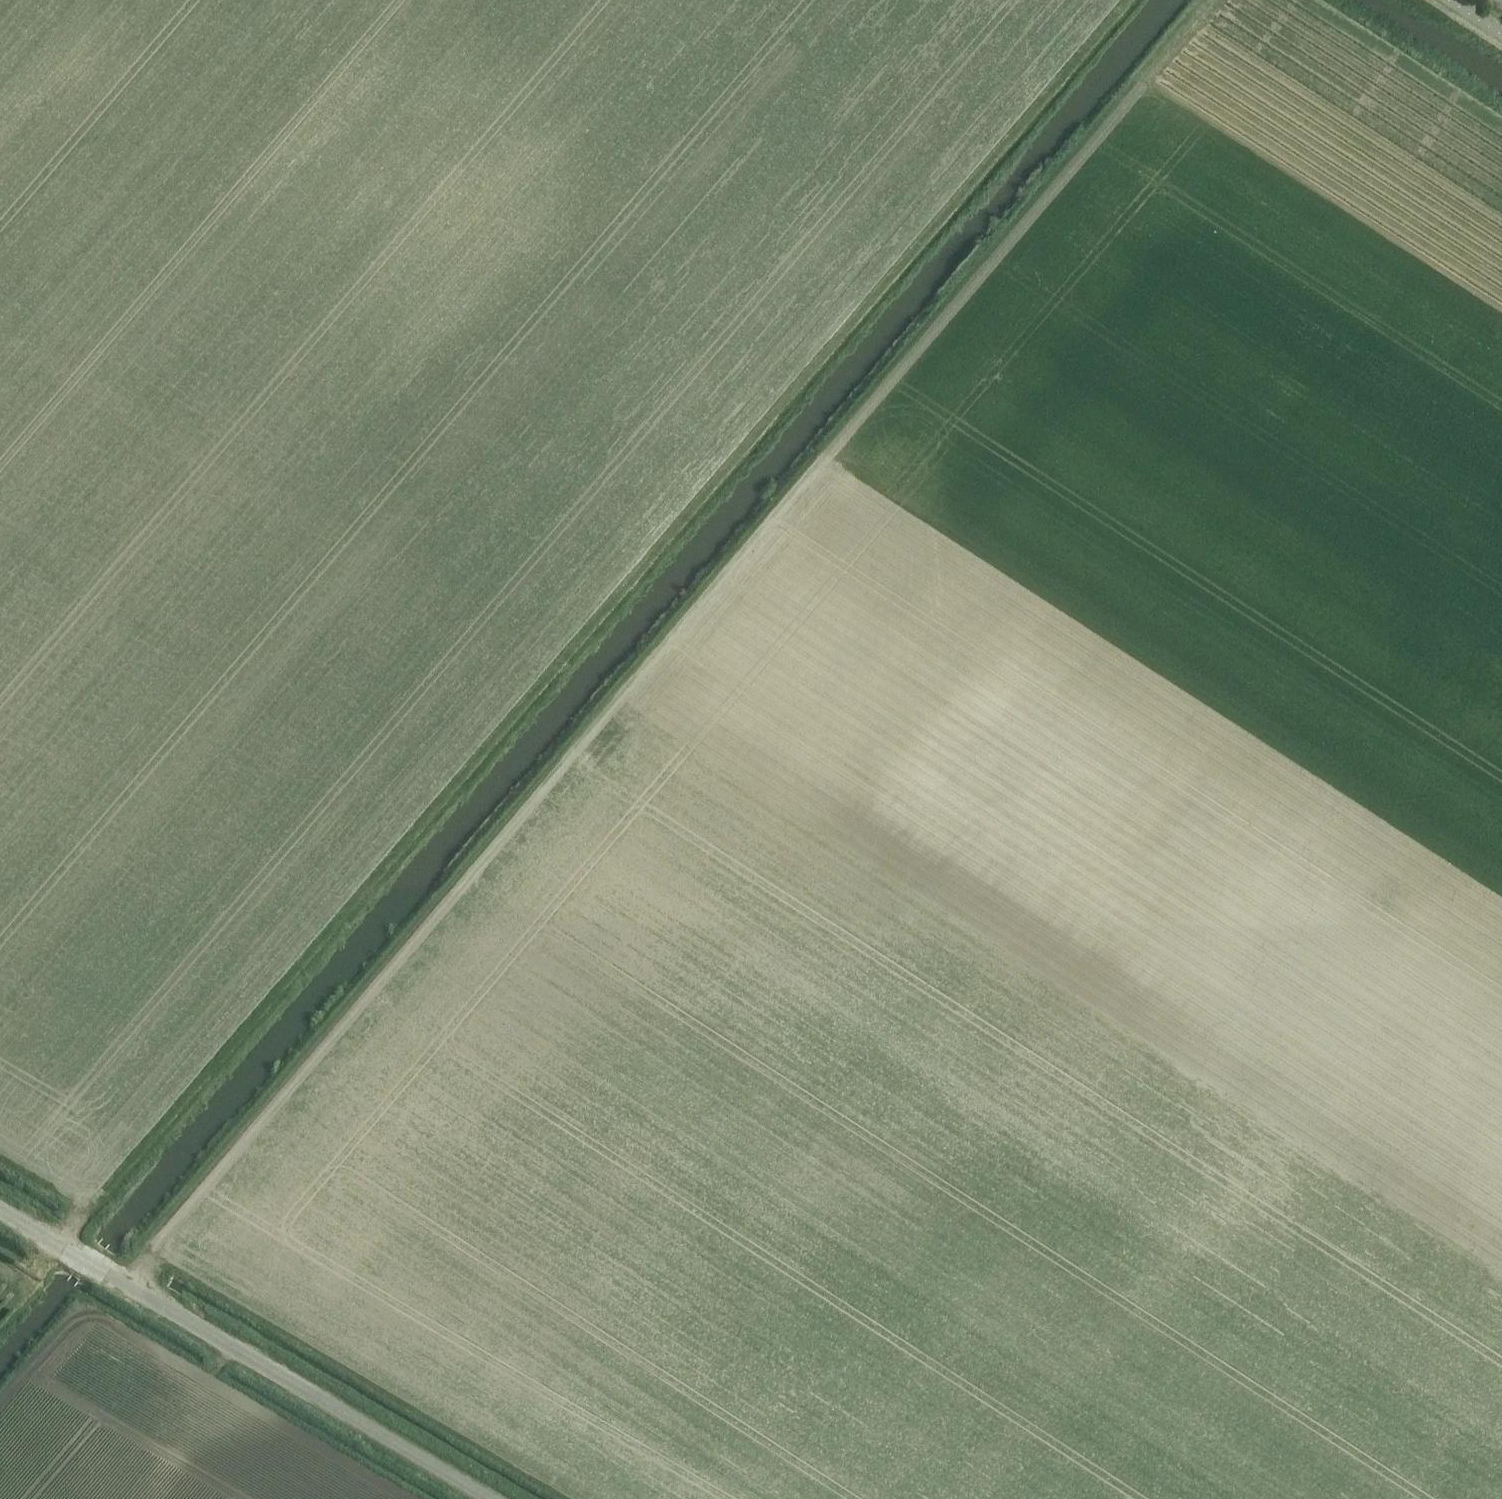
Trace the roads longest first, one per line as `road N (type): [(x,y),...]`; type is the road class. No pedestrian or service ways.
road 1 (unclassified): [(504,1498),(0,1207)]

